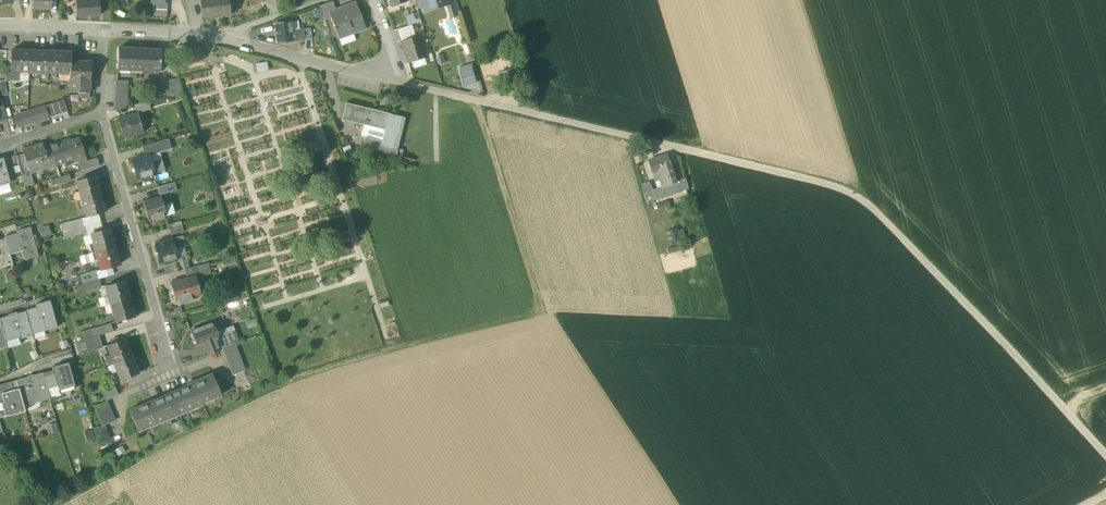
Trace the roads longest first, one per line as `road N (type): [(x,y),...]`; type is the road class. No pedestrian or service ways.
road 1 (track): [(1105,456),(876,208),(837,187),(691,151)]
road 2 (residential): [(400,83),(225,37),(105,32)]
road 3 (residential): [(691,151),(400,83)]
road 4 (residential): [(100,113),(173,374)]

